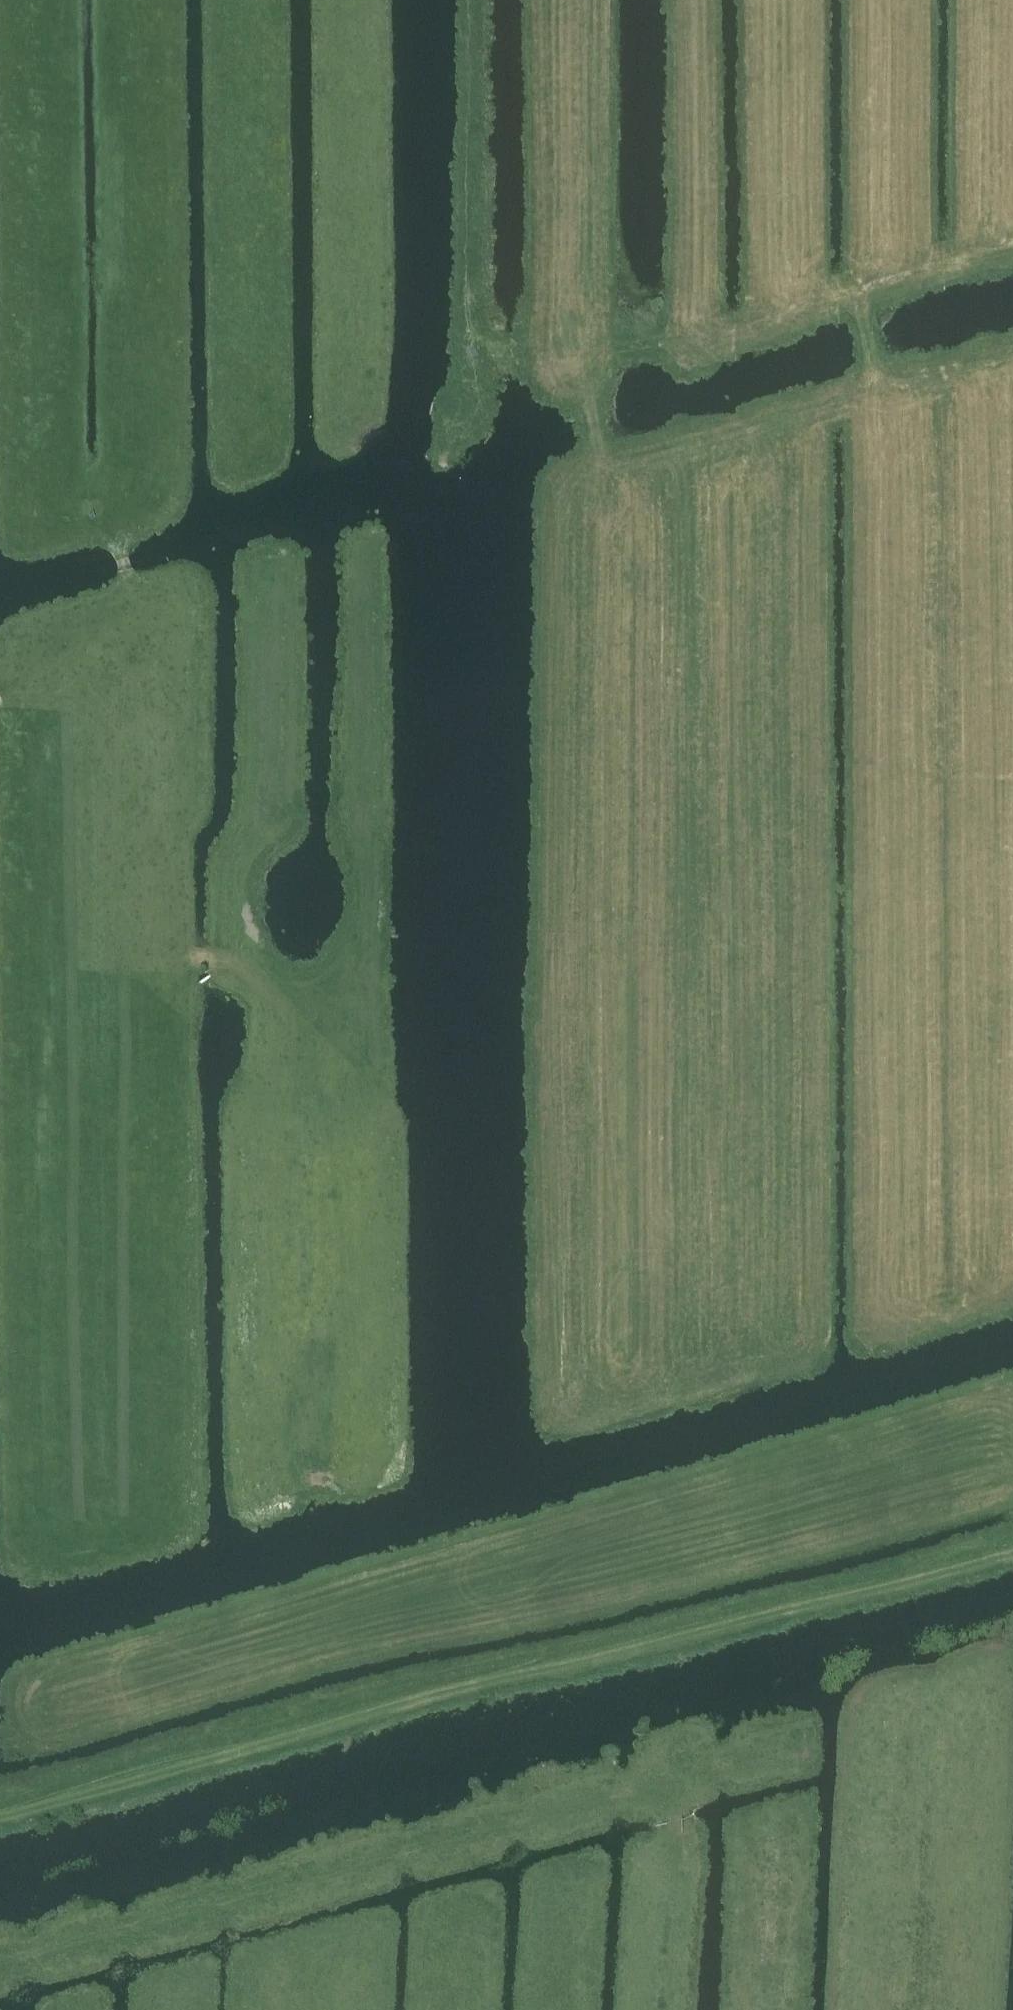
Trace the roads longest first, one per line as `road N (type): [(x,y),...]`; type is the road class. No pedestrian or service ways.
road 1 (track): [(0,1816),(1012,1551)]

